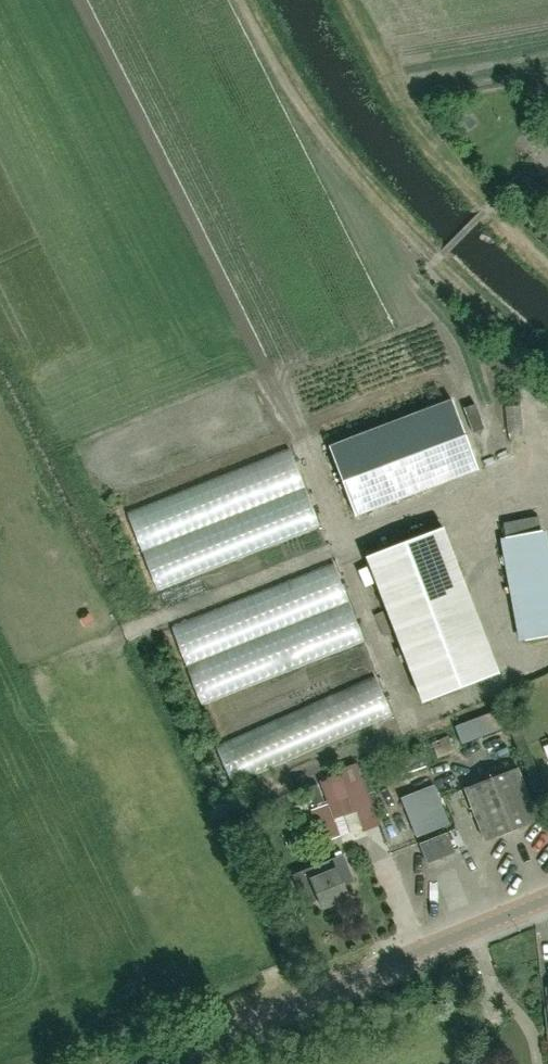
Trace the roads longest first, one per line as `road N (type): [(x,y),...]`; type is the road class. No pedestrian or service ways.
road 1 (unclassified): [(148,1063),(547,900)]
road 2 (track): [(433,262),(338,155),(242,0)]
road 3 (track): [(433,262),(429,272),(508,346),(529,398)]

